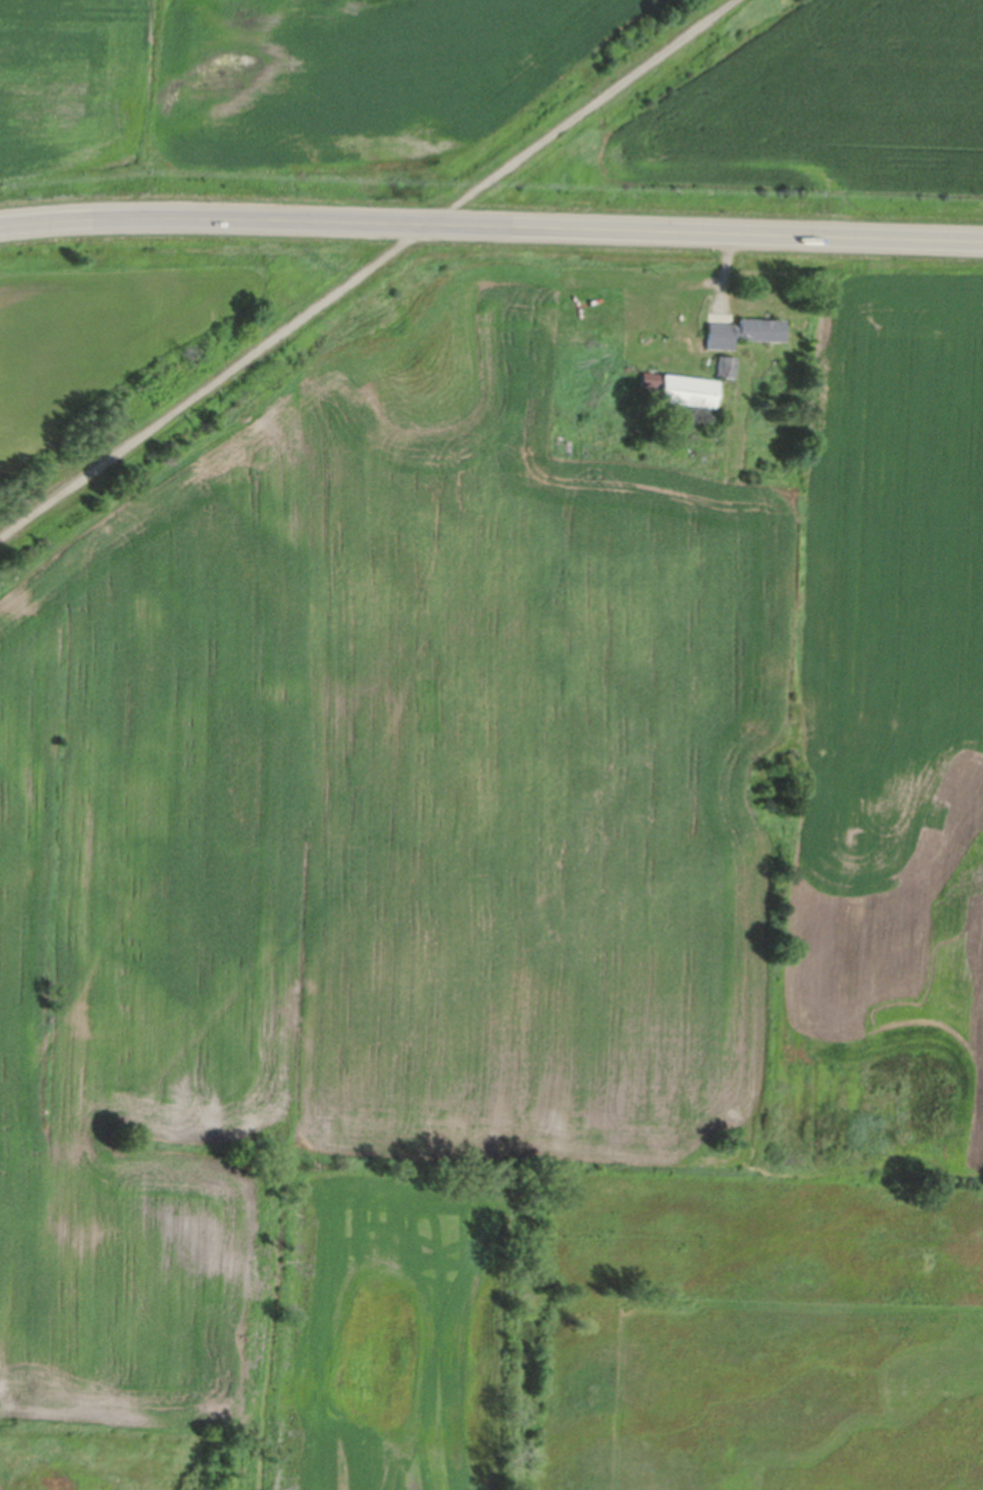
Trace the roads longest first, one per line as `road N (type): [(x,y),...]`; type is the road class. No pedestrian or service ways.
road 1 (primary): [(982,241),(168,220),(0,228)]

